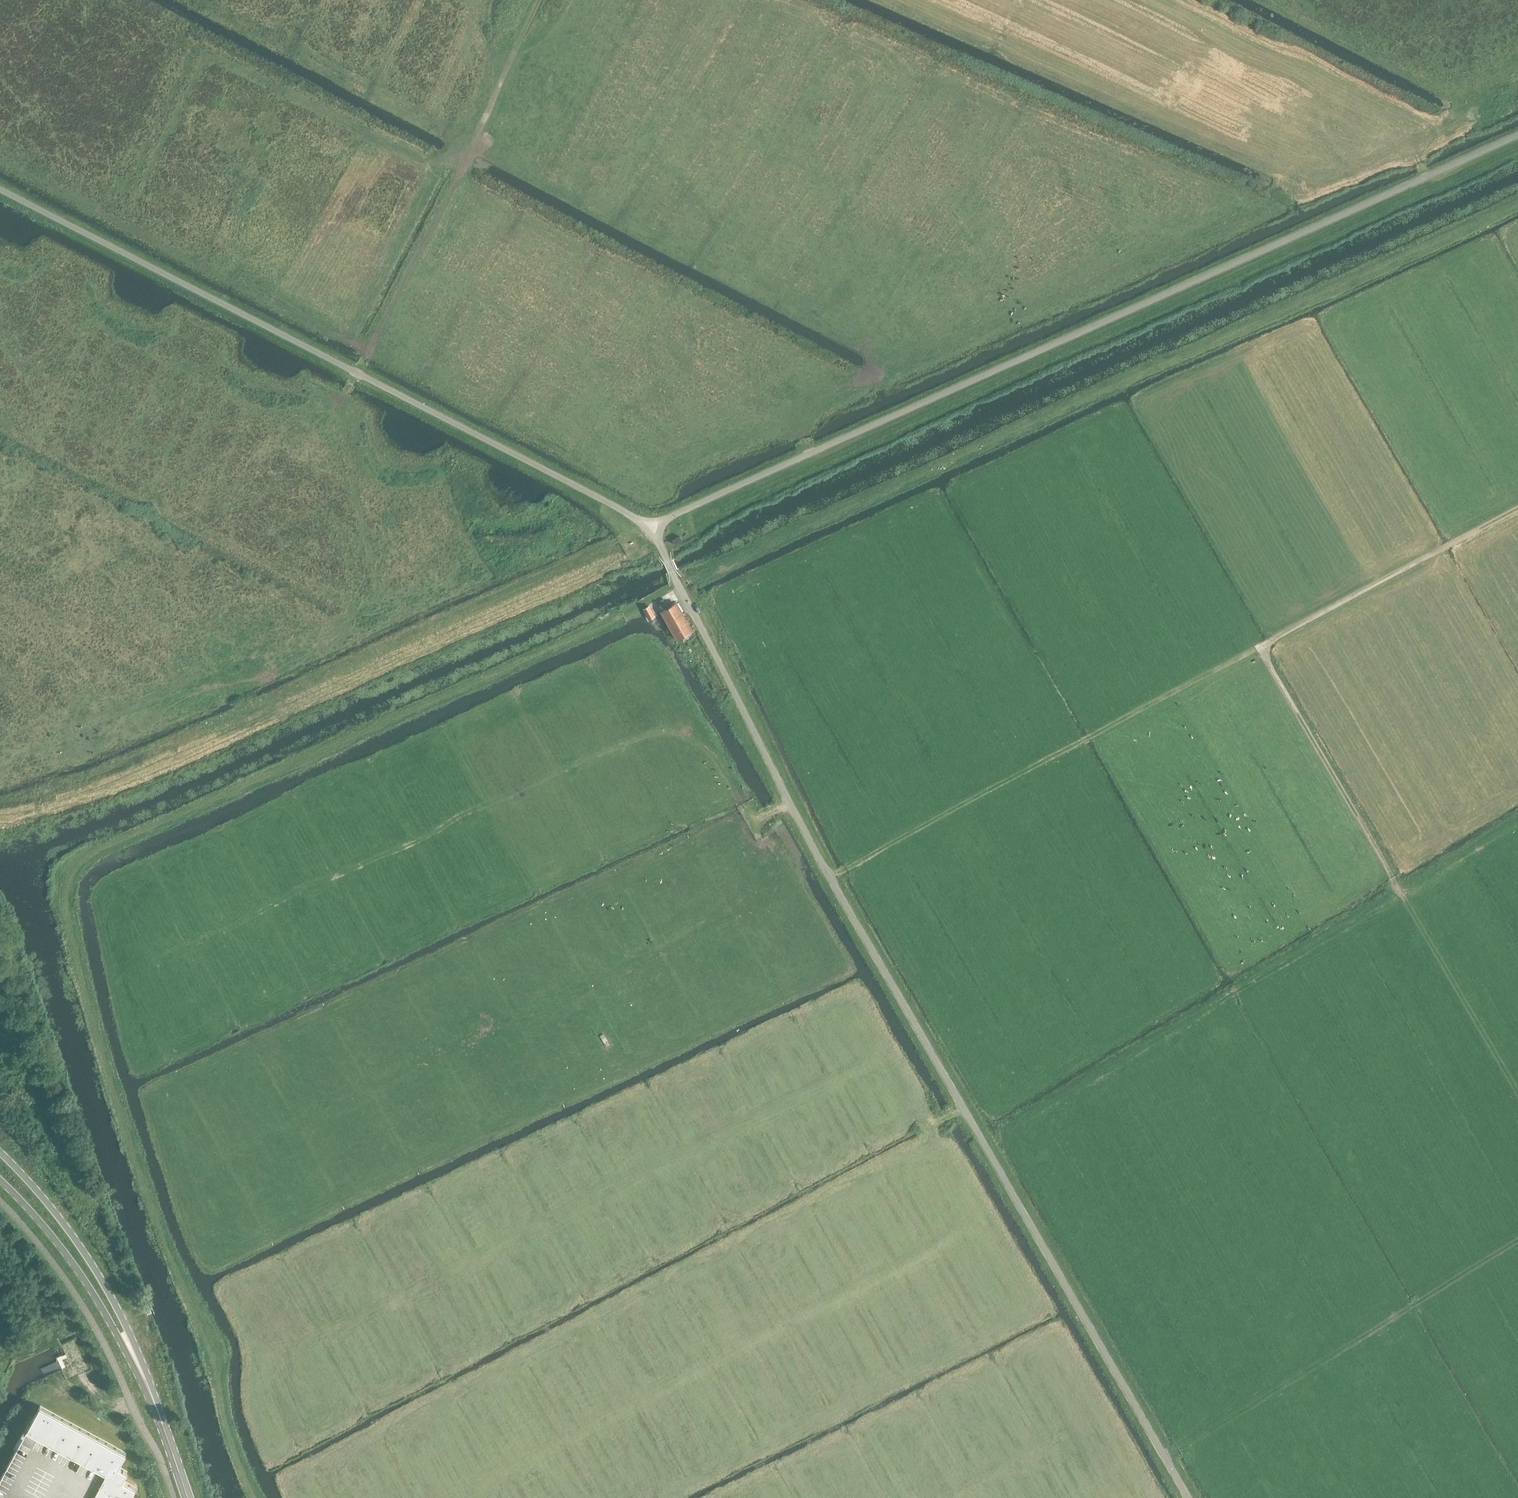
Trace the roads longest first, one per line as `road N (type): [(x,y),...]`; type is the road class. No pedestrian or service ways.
road 1 (unclassified): [(1189,1497),(832,882),(650,528)]
road 2 (track): [(1264,645),(1517,1092)]
road 3 (track): [(1264,645),(830,877)]
road 4 (track): [(1517,1238),(1166,1457)]
road 5 (primary): [(155,1405),(103,1282),(0,1151)]
road 6 (track): [(1517,508),(1264,645)]
road 7 (primary): [(0,1179),(83,1278),(155,1405)]

